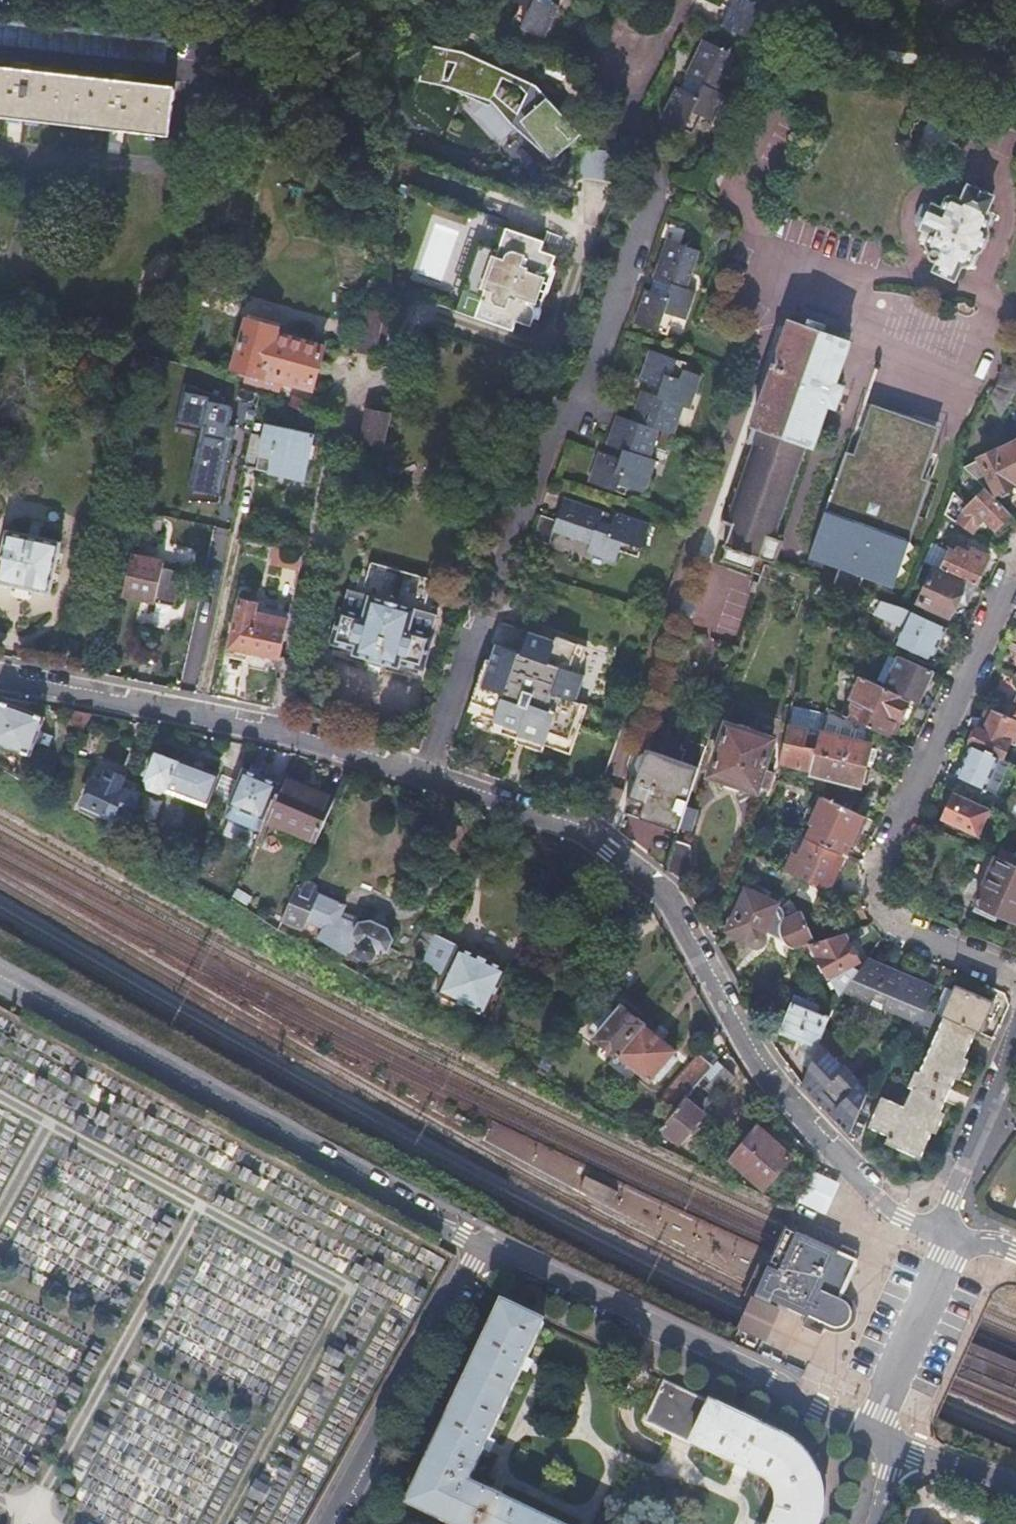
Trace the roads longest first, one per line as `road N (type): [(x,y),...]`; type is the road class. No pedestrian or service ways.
road 1 (residential): [(948,1233),(877,1199),(761,1073),(676,916),(608,846),(423,775),(313,743),(0,679)]
road 2 (residential): [(0,977),(481,1248)]
road 3 (residential): [(1015,569),(871,908),(1015,975)]
road 4 (residential): [(481,1248),(886,1442)]
road 5 (residential): [(481,1248),(330,1523)]
road 6 (unclassified): [(886,1442),(882,1413),(950,1258),(948,1233)]
road 7 (residential): [(1015,1037),(951,1201),(948,1233)]
road 8 (residential): [(886,1442),(1015,1490)]

